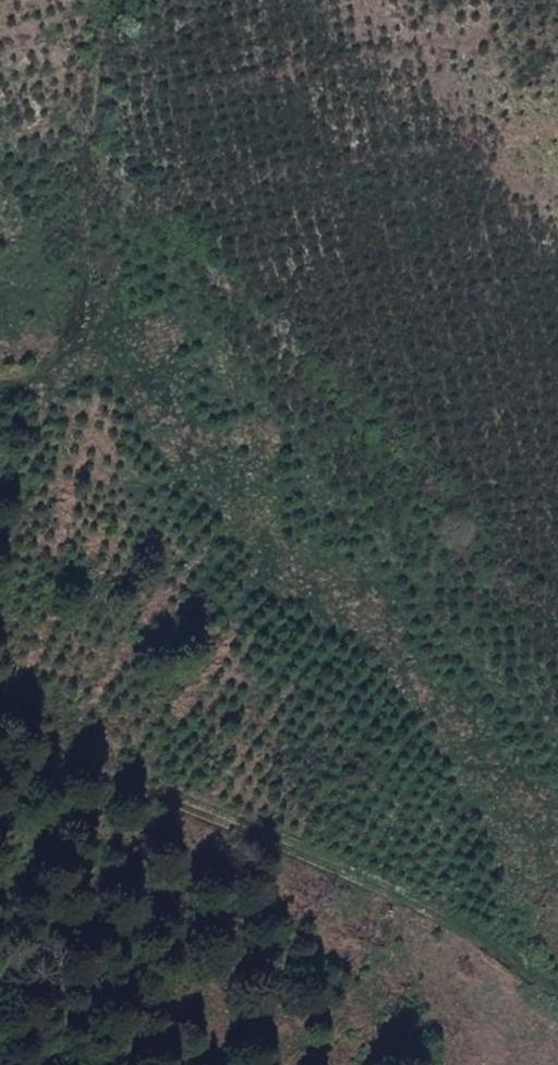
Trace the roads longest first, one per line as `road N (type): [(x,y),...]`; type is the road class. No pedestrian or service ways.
road 1 (track): [(0,714),(557,992)]

